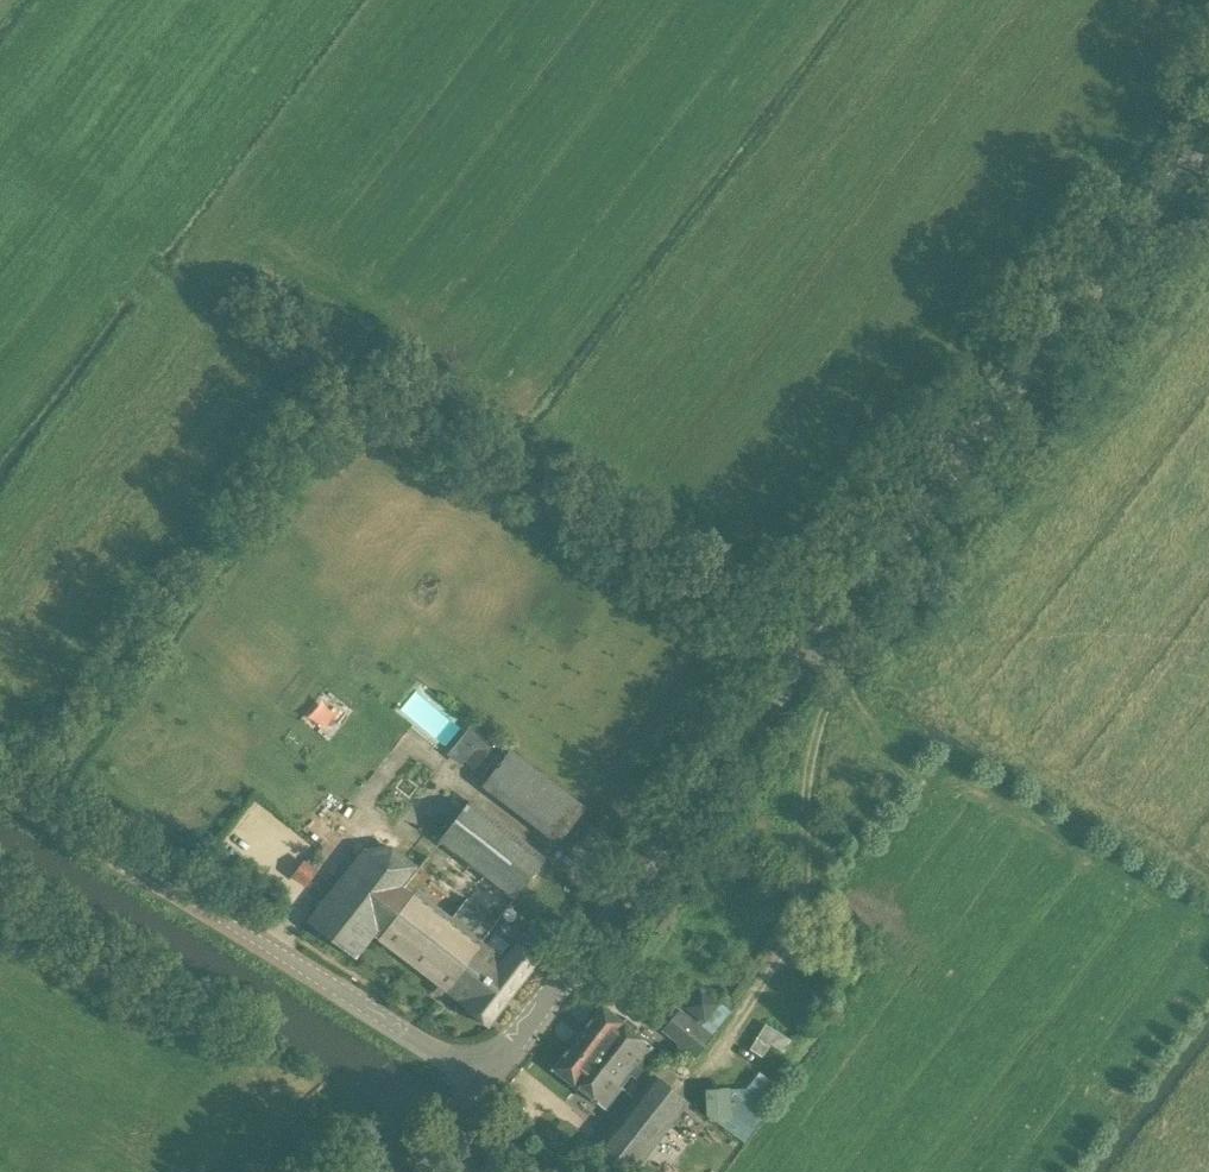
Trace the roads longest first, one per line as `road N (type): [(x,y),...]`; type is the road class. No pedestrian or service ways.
road 1 (tertiary): [(486,1079),(1208,132)]
road 2 (tertiary): [(486,1079),(0,791)]

